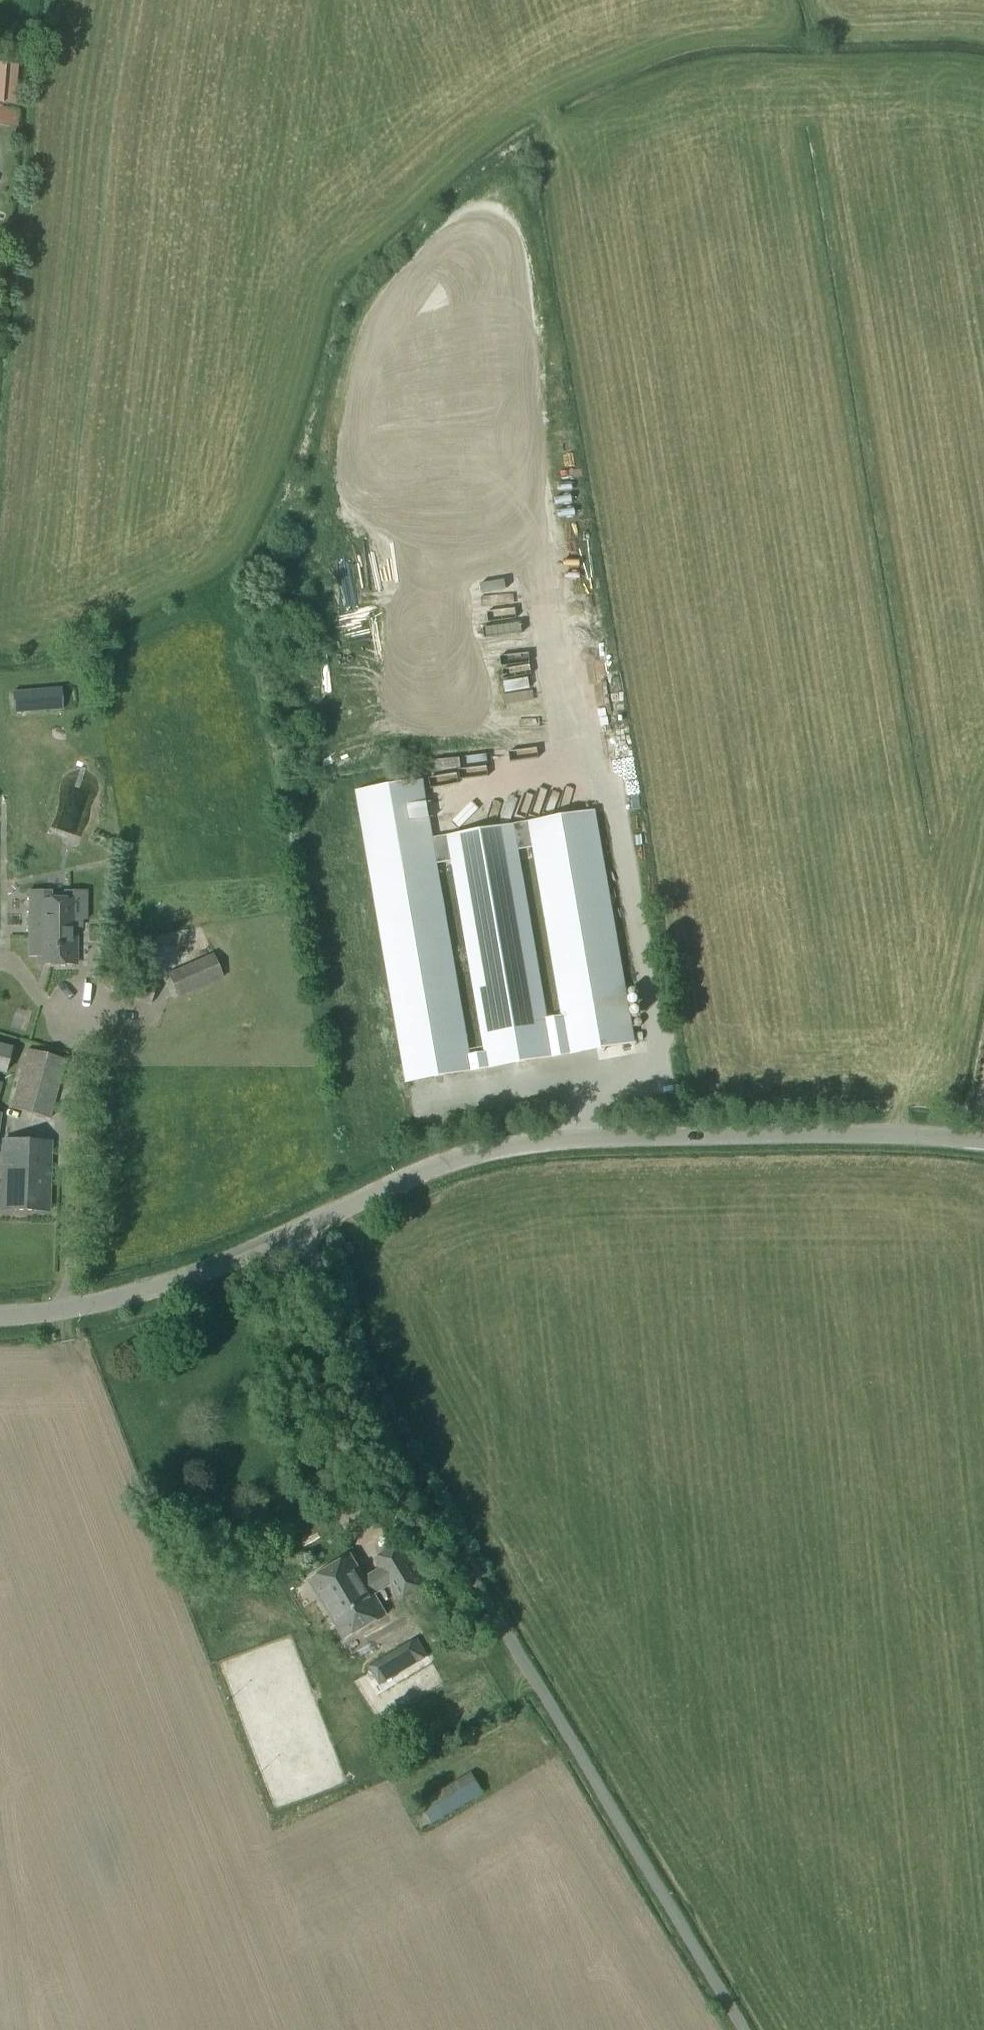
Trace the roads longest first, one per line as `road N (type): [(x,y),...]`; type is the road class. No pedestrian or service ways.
road 1 (unclassified): [(732,2029),(385,1452),(316,1243)]
road 2 (unclassified): [(316,1243),(418,1190),(478,1172),(708,1154),(983,1160)]
road 3 (unclassified): [(316,1243),(179,1292),(0,1331)]

